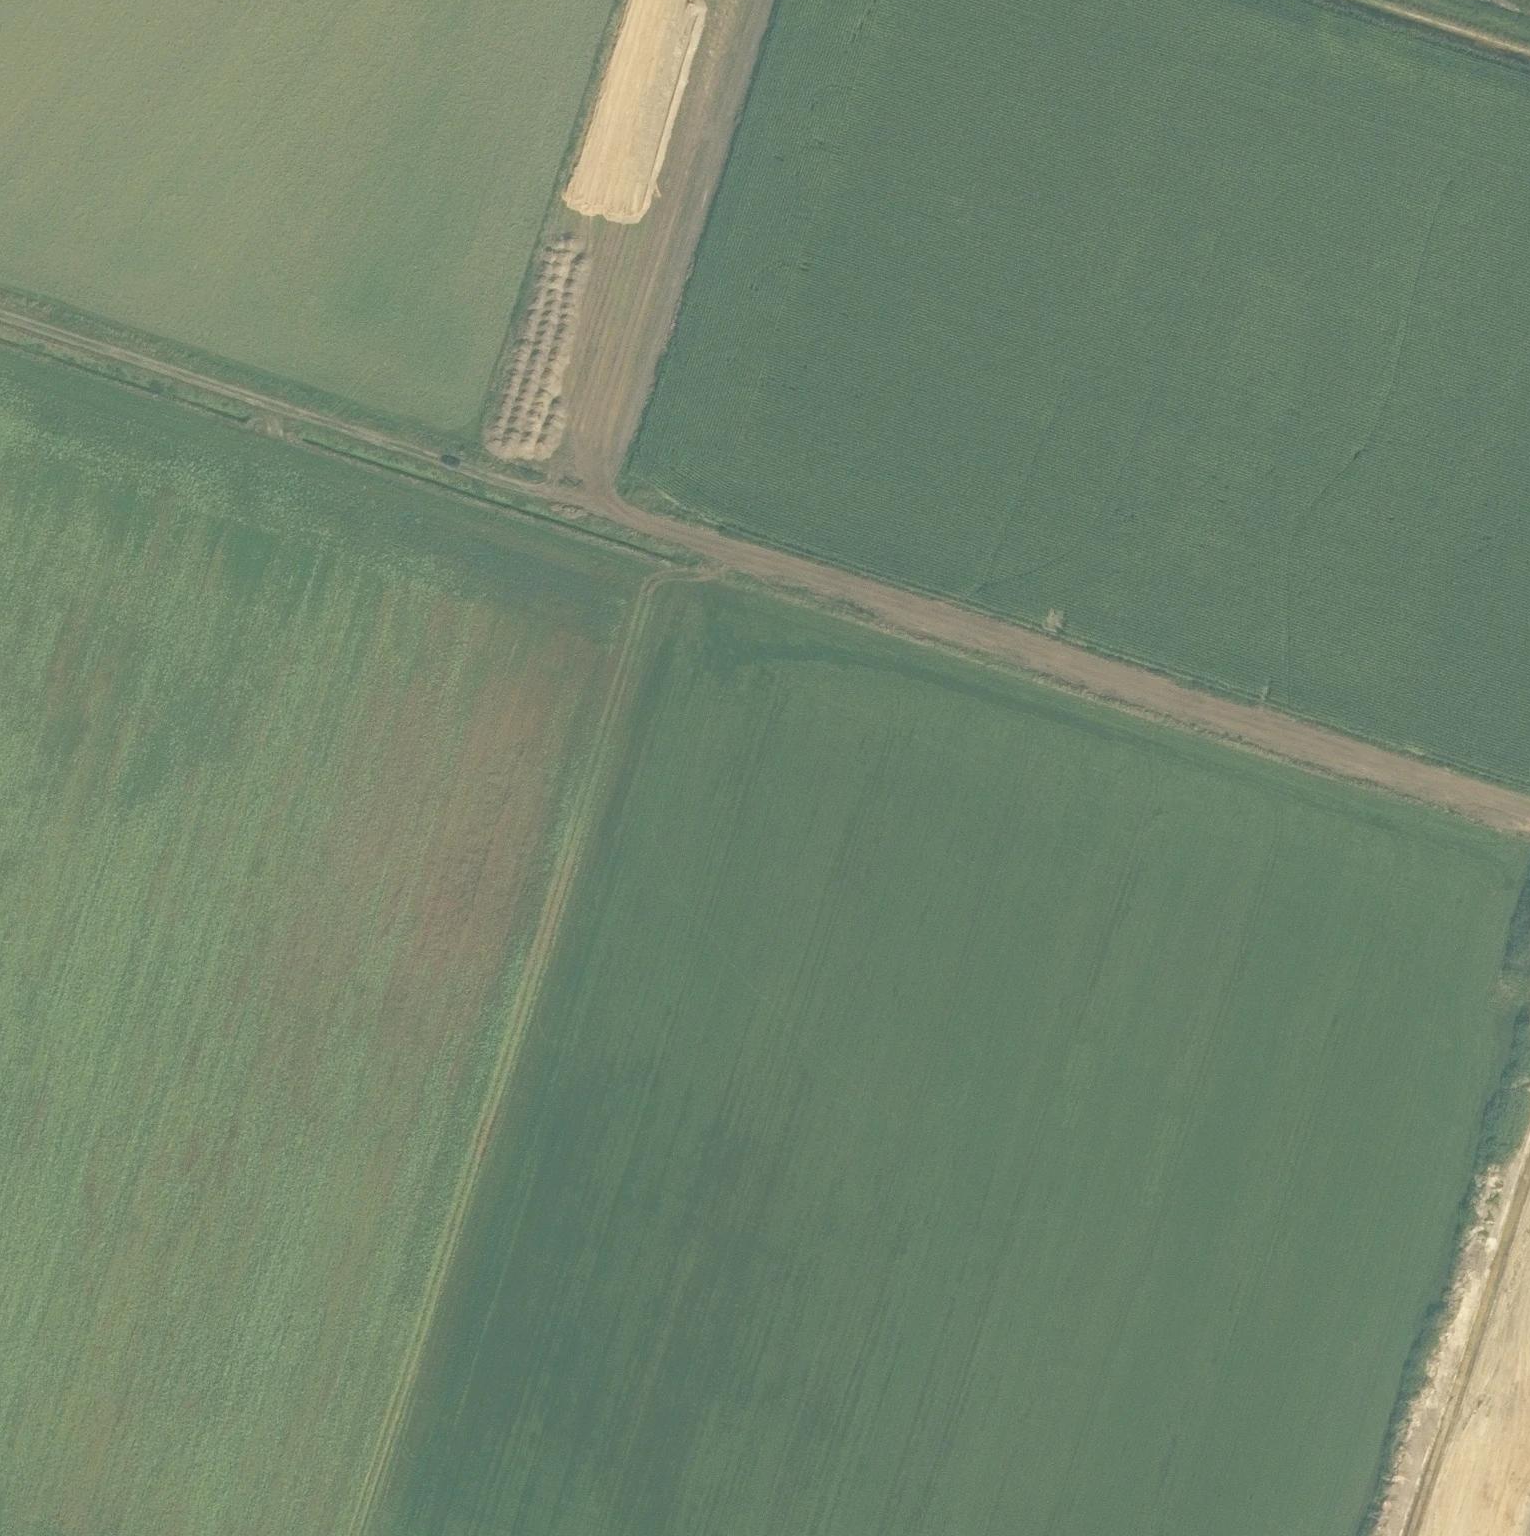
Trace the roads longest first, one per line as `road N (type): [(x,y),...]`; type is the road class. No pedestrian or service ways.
road 1 (track): [(0,313),(1103,667),(1178,705),(1239,713),(1529,808)]

